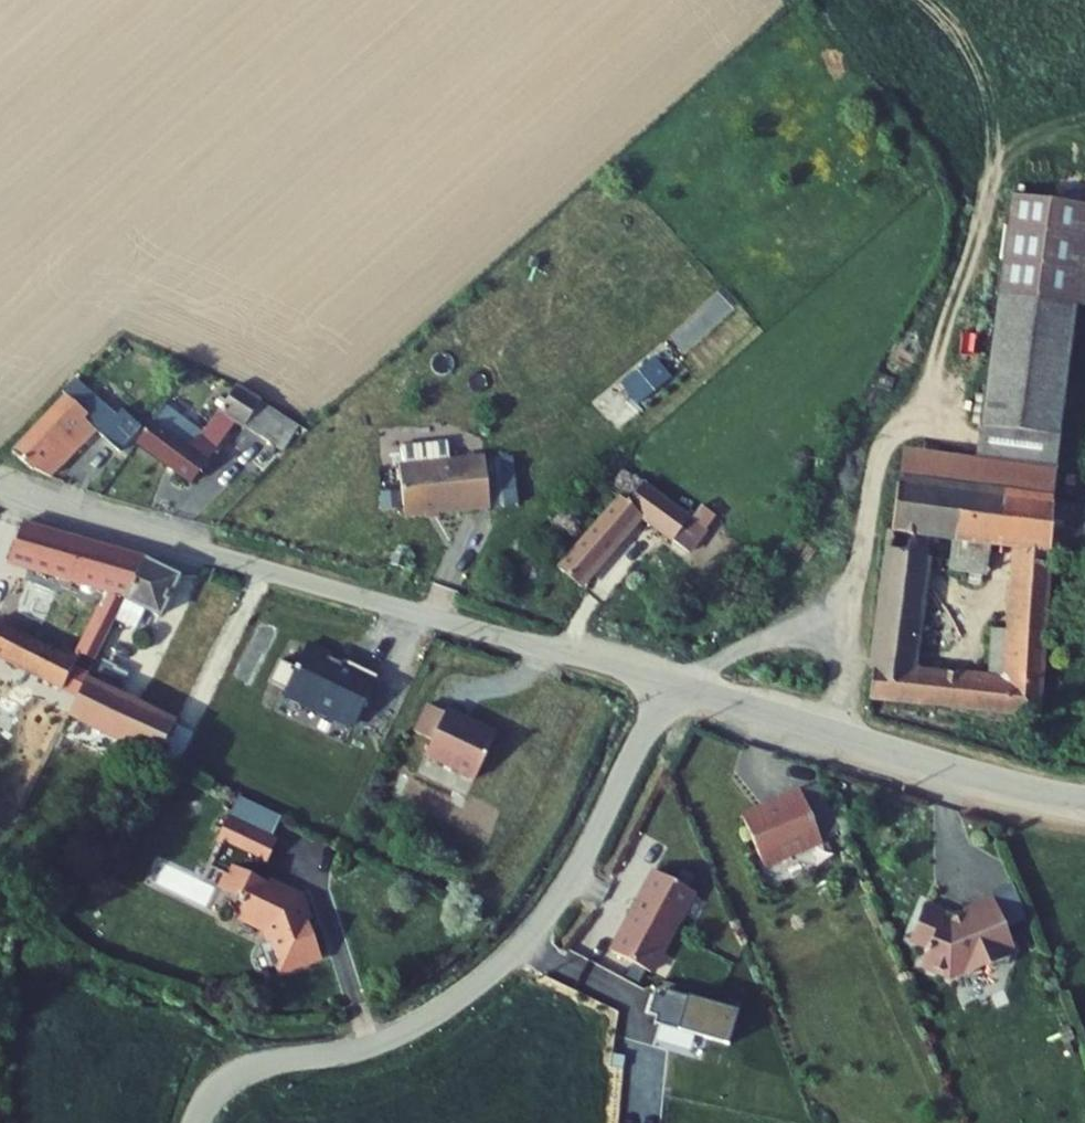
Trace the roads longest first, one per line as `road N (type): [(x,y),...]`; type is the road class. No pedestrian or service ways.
road 1 (unclassified): [(669,684),(154,536),(0,483)]
road 2 (tertiary): [(669,684),(585,856),(519,946),(459,996),(390,1037),(243,1071),(214,1092),(195,1122)]
road 3 (tertiary): [(1084,799),(669,684)]

